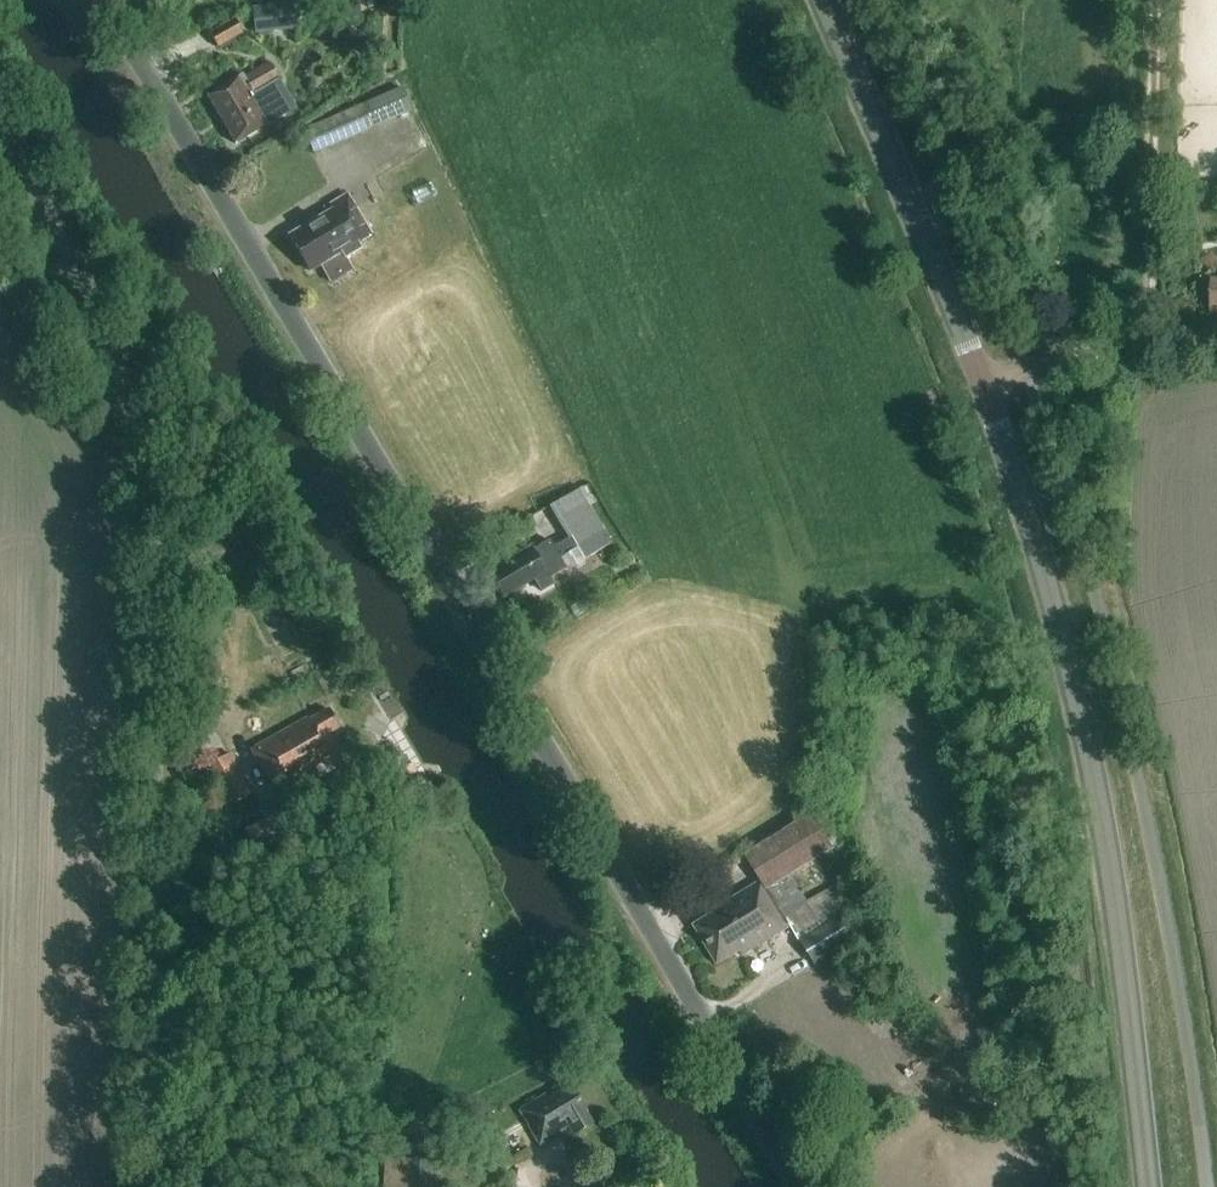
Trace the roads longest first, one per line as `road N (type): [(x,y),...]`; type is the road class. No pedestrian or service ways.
road 1 (unclassified): [(801,1186),(104,0)]
road 2 (tertiary): [(1152,1186),(1092,780),(1012,480),(956,317),(824,0)]
road 3 (unclassified): [(133,1186),(136,823),(118,390),(91,310),(0,153)]
road 4 (track): [(1039,364),(1111,325),(1141,267),(1151,0)]

